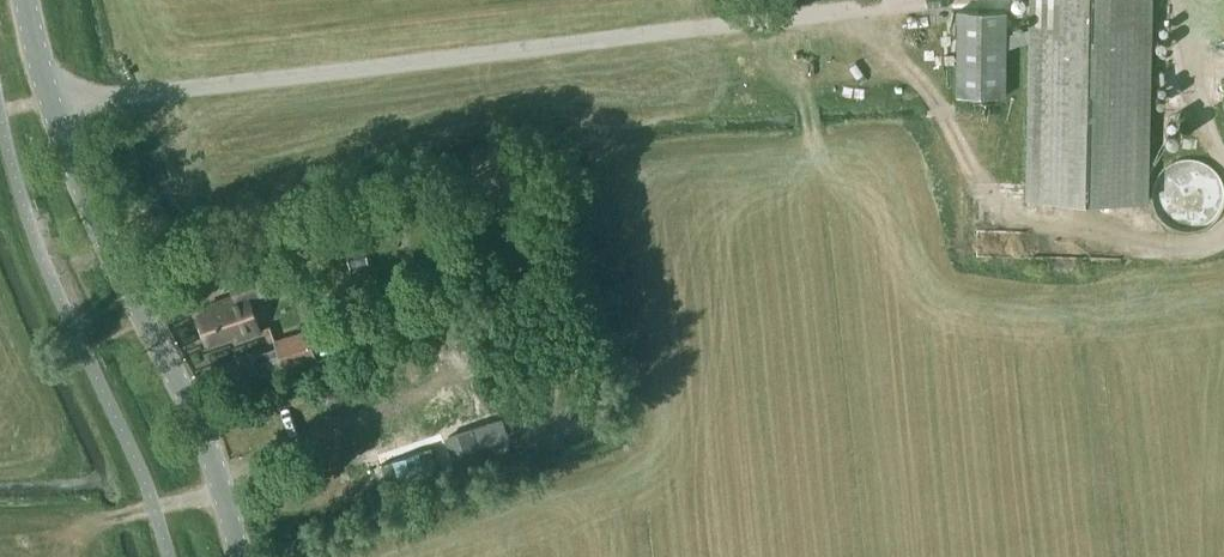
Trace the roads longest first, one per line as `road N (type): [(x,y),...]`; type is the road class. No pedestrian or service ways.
road 1 (track): [(0,111),(940,0)]
road 2 (secondary): [(240,556),(204,435),(63,138),(26,0)]
road 3 (track): [(104,519),(211,493),(287,447),(387,408)]
road 4 (track): [(1180,0),(1195,95),(1223,152)]

